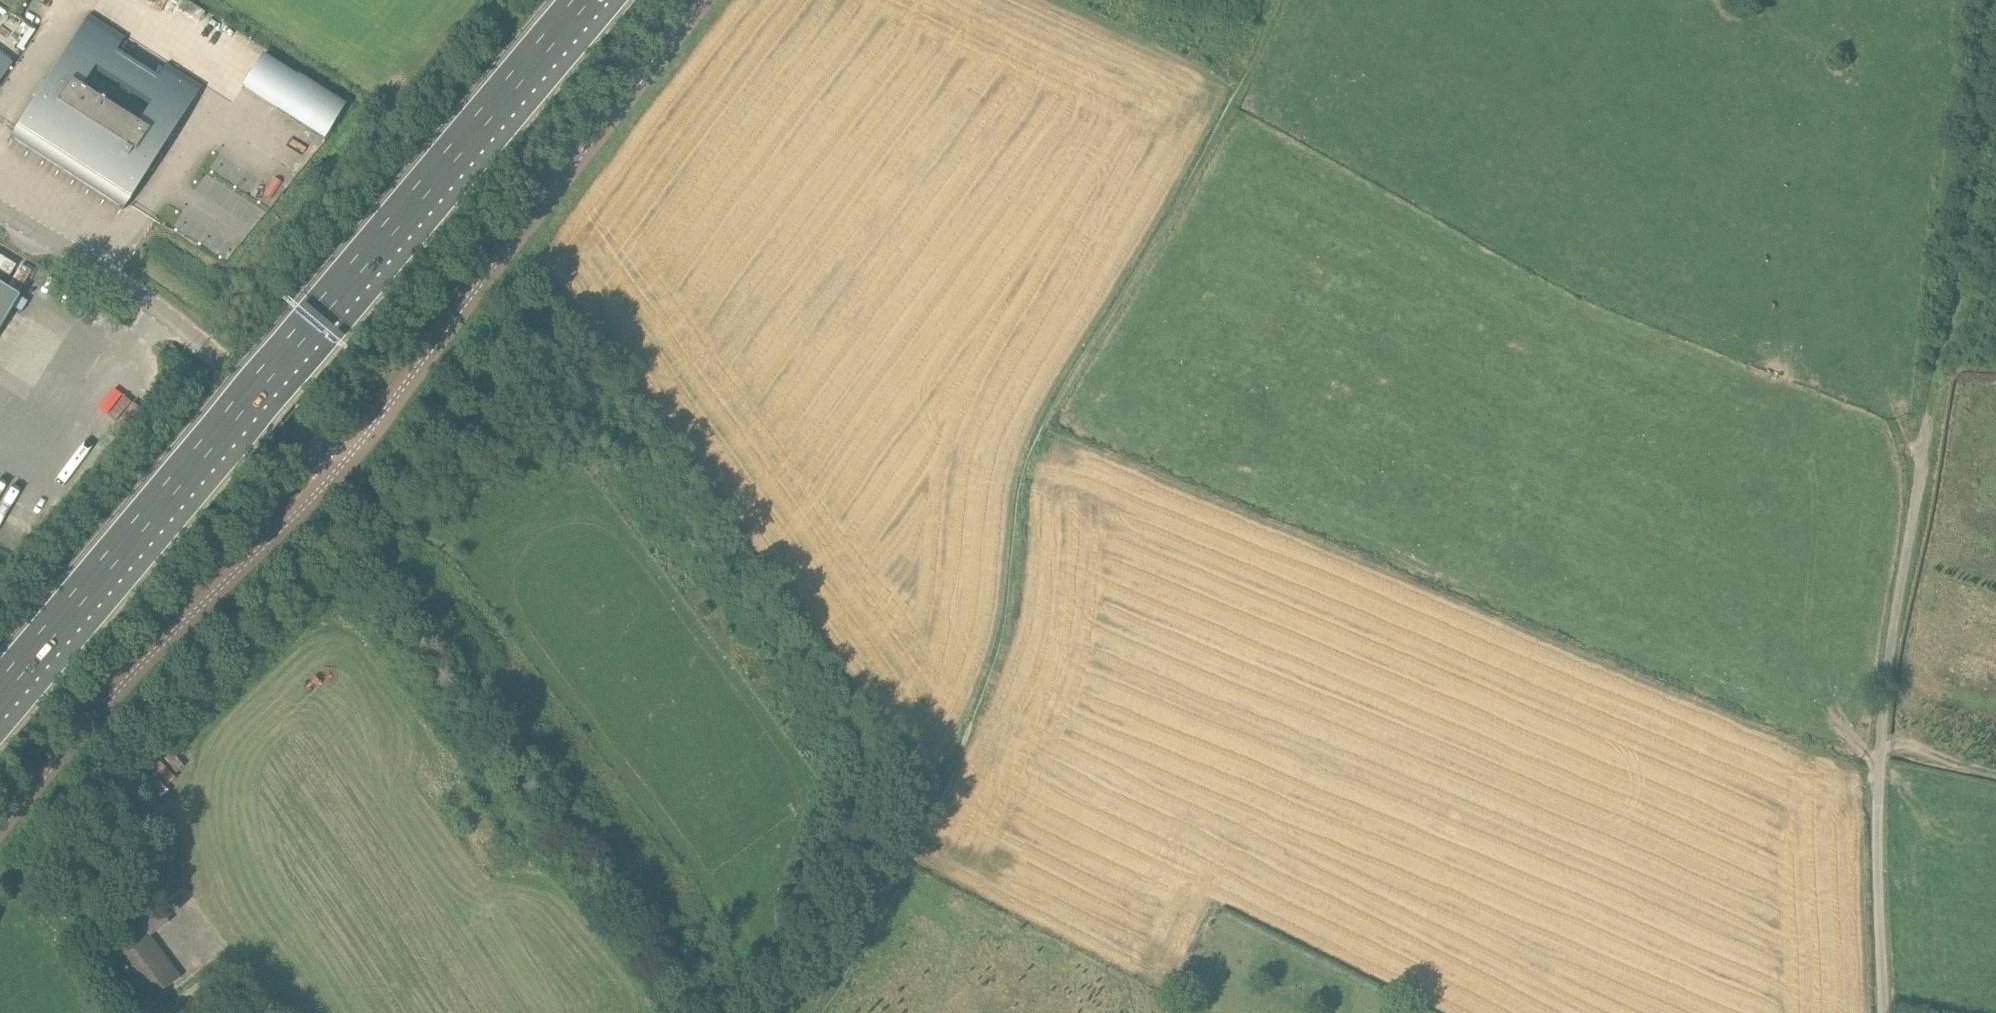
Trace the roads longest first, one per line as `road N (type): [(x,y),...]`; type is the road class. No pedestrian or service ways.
road 1 (motorway): [(0,693),(584,0)]
road 2 (track): [(1879,743),(1940,345),(1979,235),(1995,25)]
road 3 (tertiary): [(340,467),(703,0)]
road 4 (residential): [(0,823),(195,607),(340,467)]
road 5 (tertiary): [(340,467),(189,326),(0,208)]
road 6 (unclassified): [(1882,1012),(1879,743)]
road 7 (track): [(1879,743),(1995,773)]

